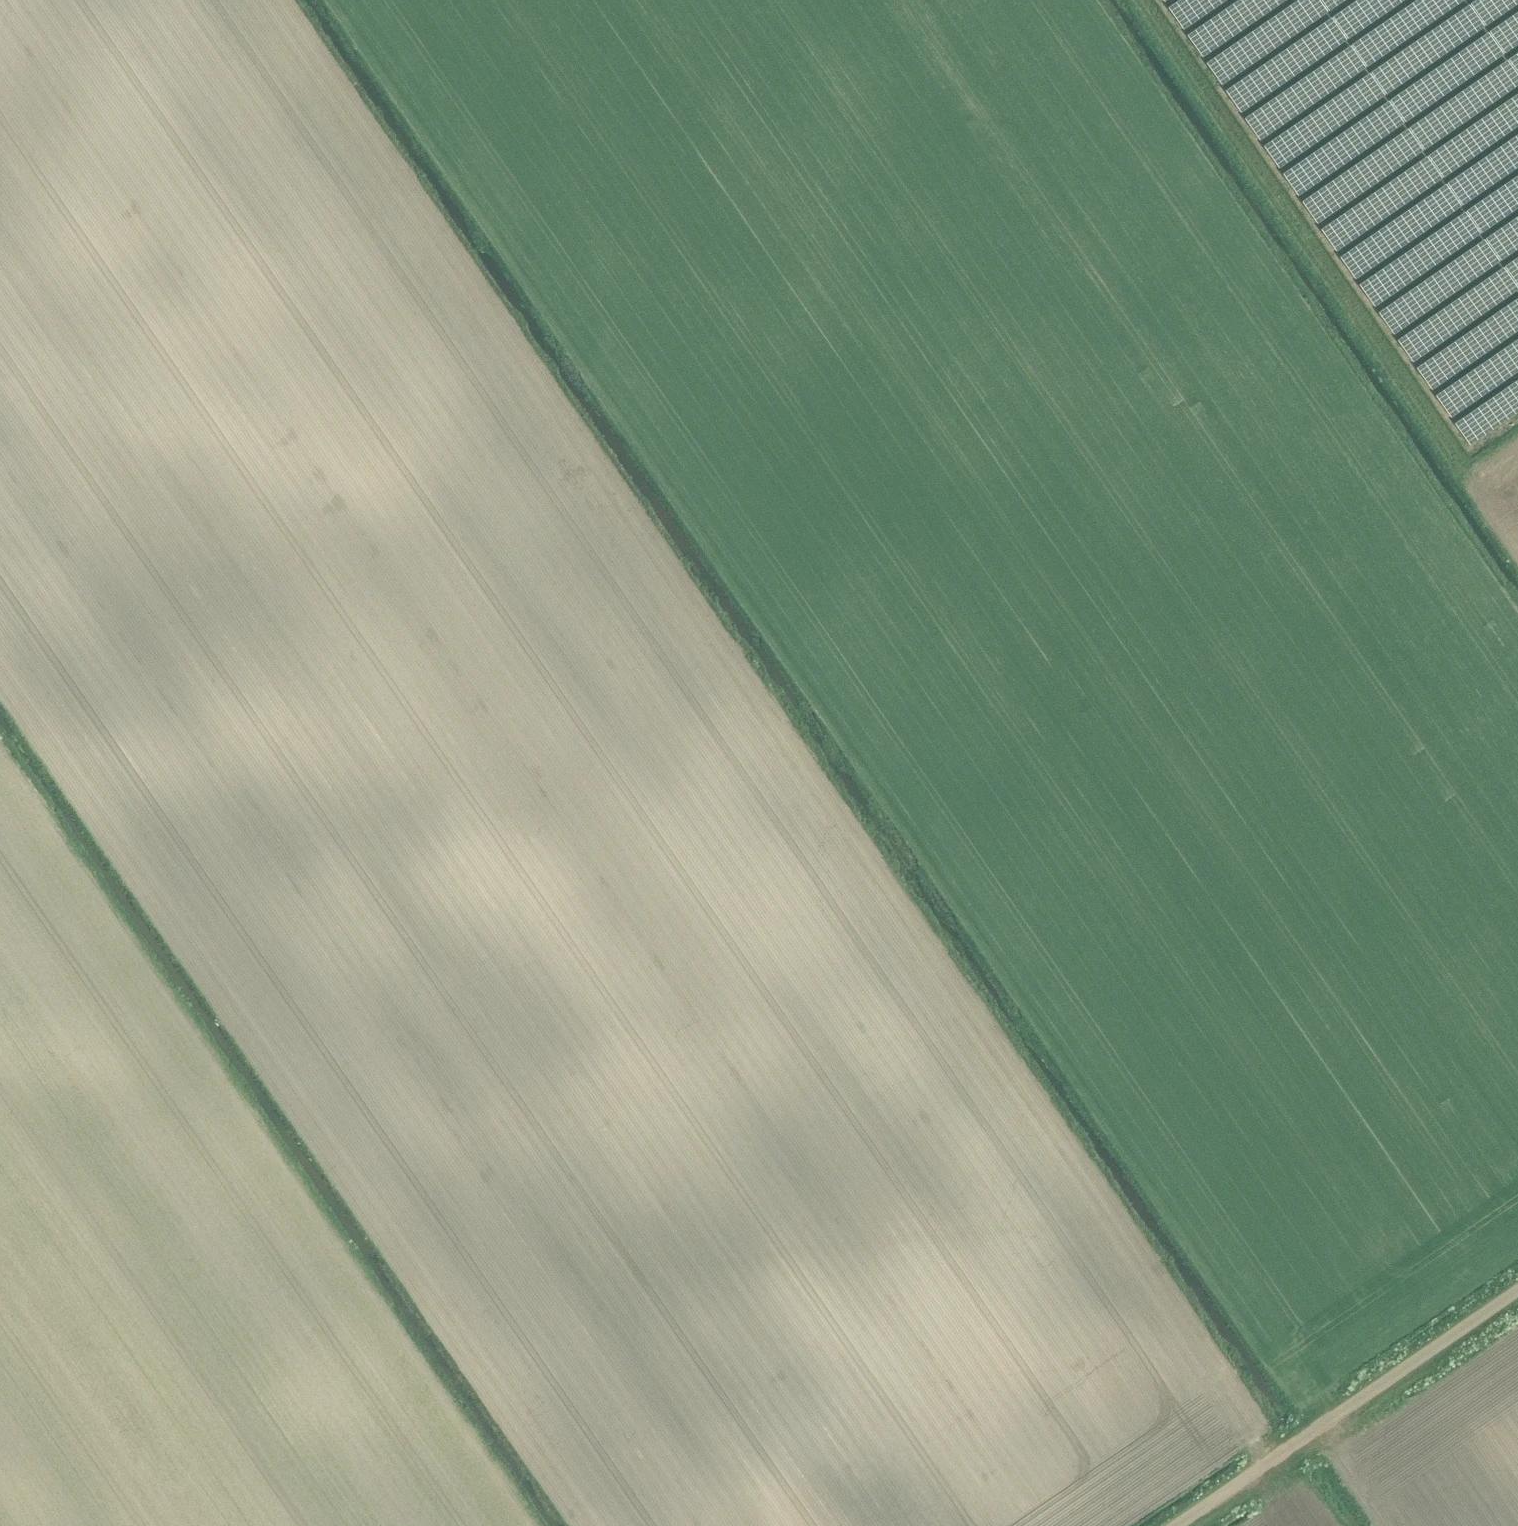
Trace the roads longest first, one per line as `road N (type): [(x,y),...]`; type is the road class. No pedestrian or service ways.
road 1 (unclassified): [(1173,1525),(1517,1289)]

